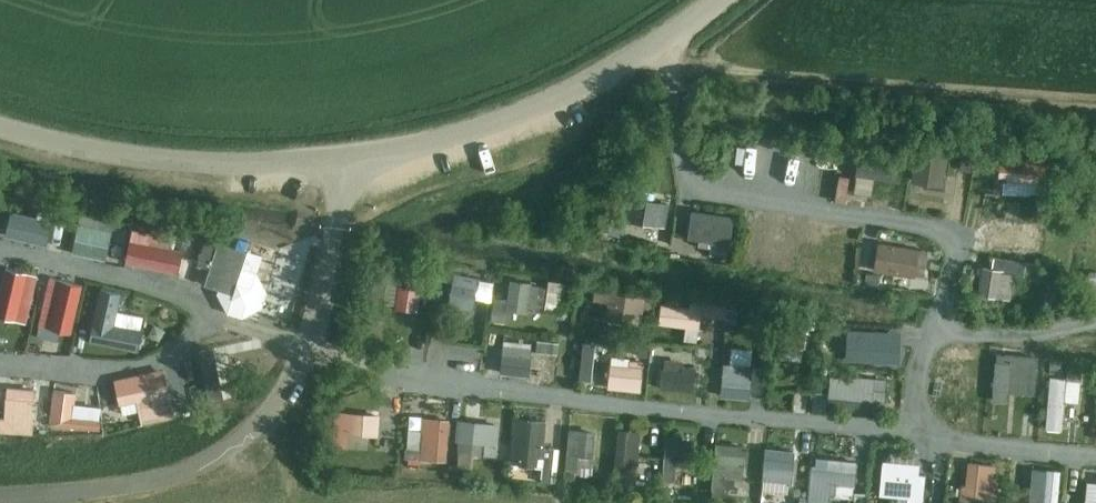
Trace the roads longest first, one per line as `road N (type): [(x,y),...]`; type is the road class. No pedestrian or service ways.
road 1 (residential): [(351,164),(306,345),(282,392),(237,441),(182,470),(119,487),(12,501)]
road 2 (unclassified): [(351,164),(520,119),(662,47),(725,0)]
road 3 (unclassified): [(0,127),(90,159),(180,170),(351,164)]

